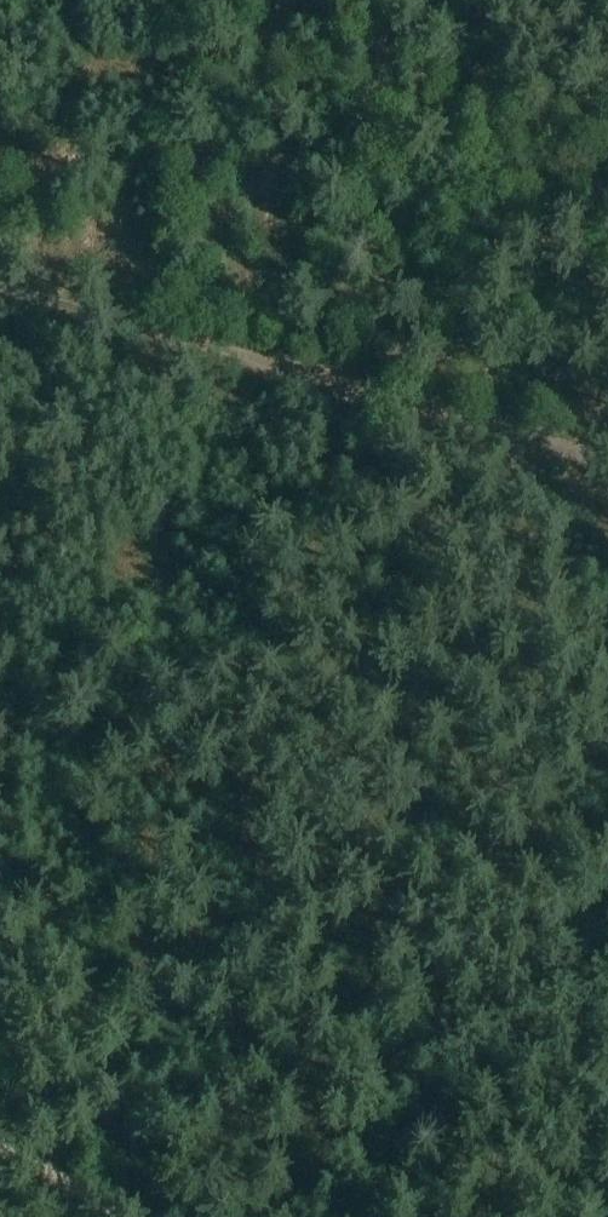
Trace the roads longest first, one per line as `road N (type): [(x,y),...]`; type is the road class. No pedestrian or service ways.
road 1 (track): [(607,460),(0,285)]
road 2 (track): [(0,1139),(120,1216)]

